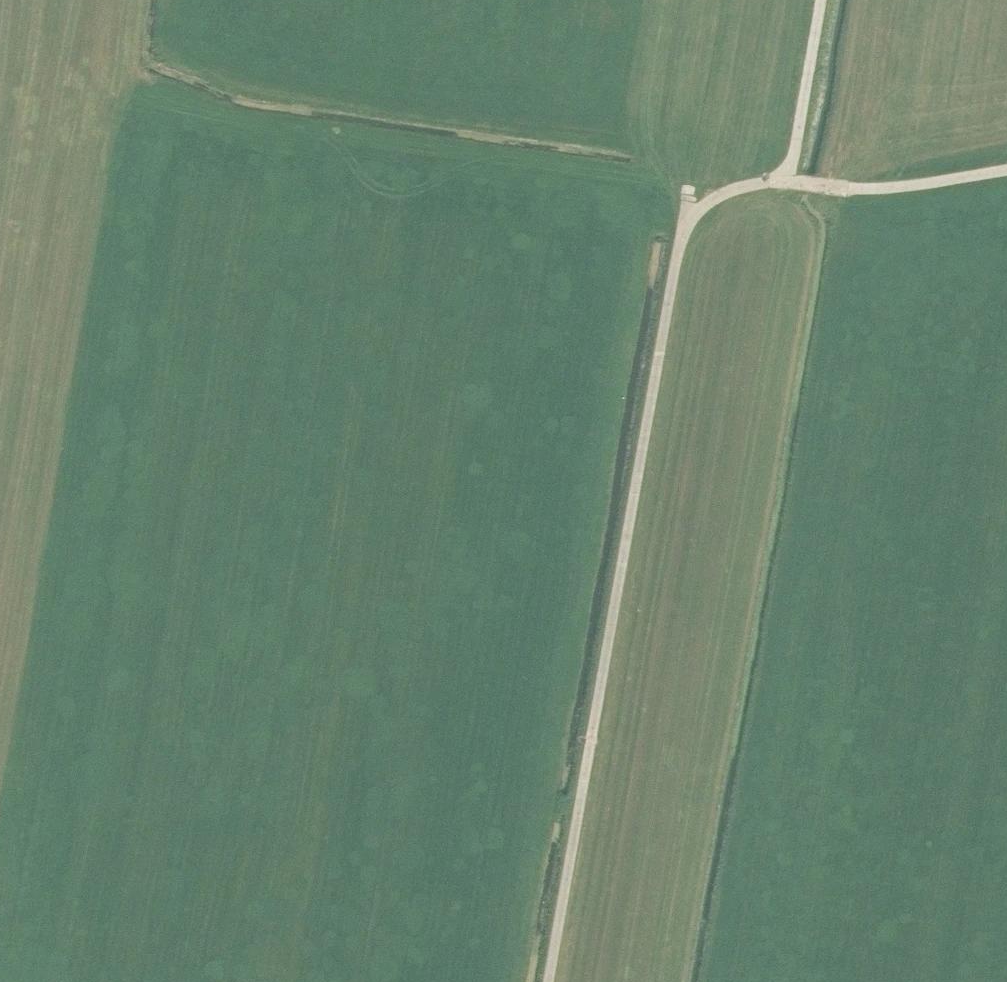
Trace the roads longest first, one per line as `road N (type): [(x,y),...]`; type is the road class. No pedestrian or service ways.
road 1 (track): [(547,981),(688,187),(654,145),(628,136),(237,73),(201,49),(184,0)]
road 2 (track): [(686,223),(743,186),(893,189),(1006,170)]
road 3 (track): [(786,182),(821,0)]

